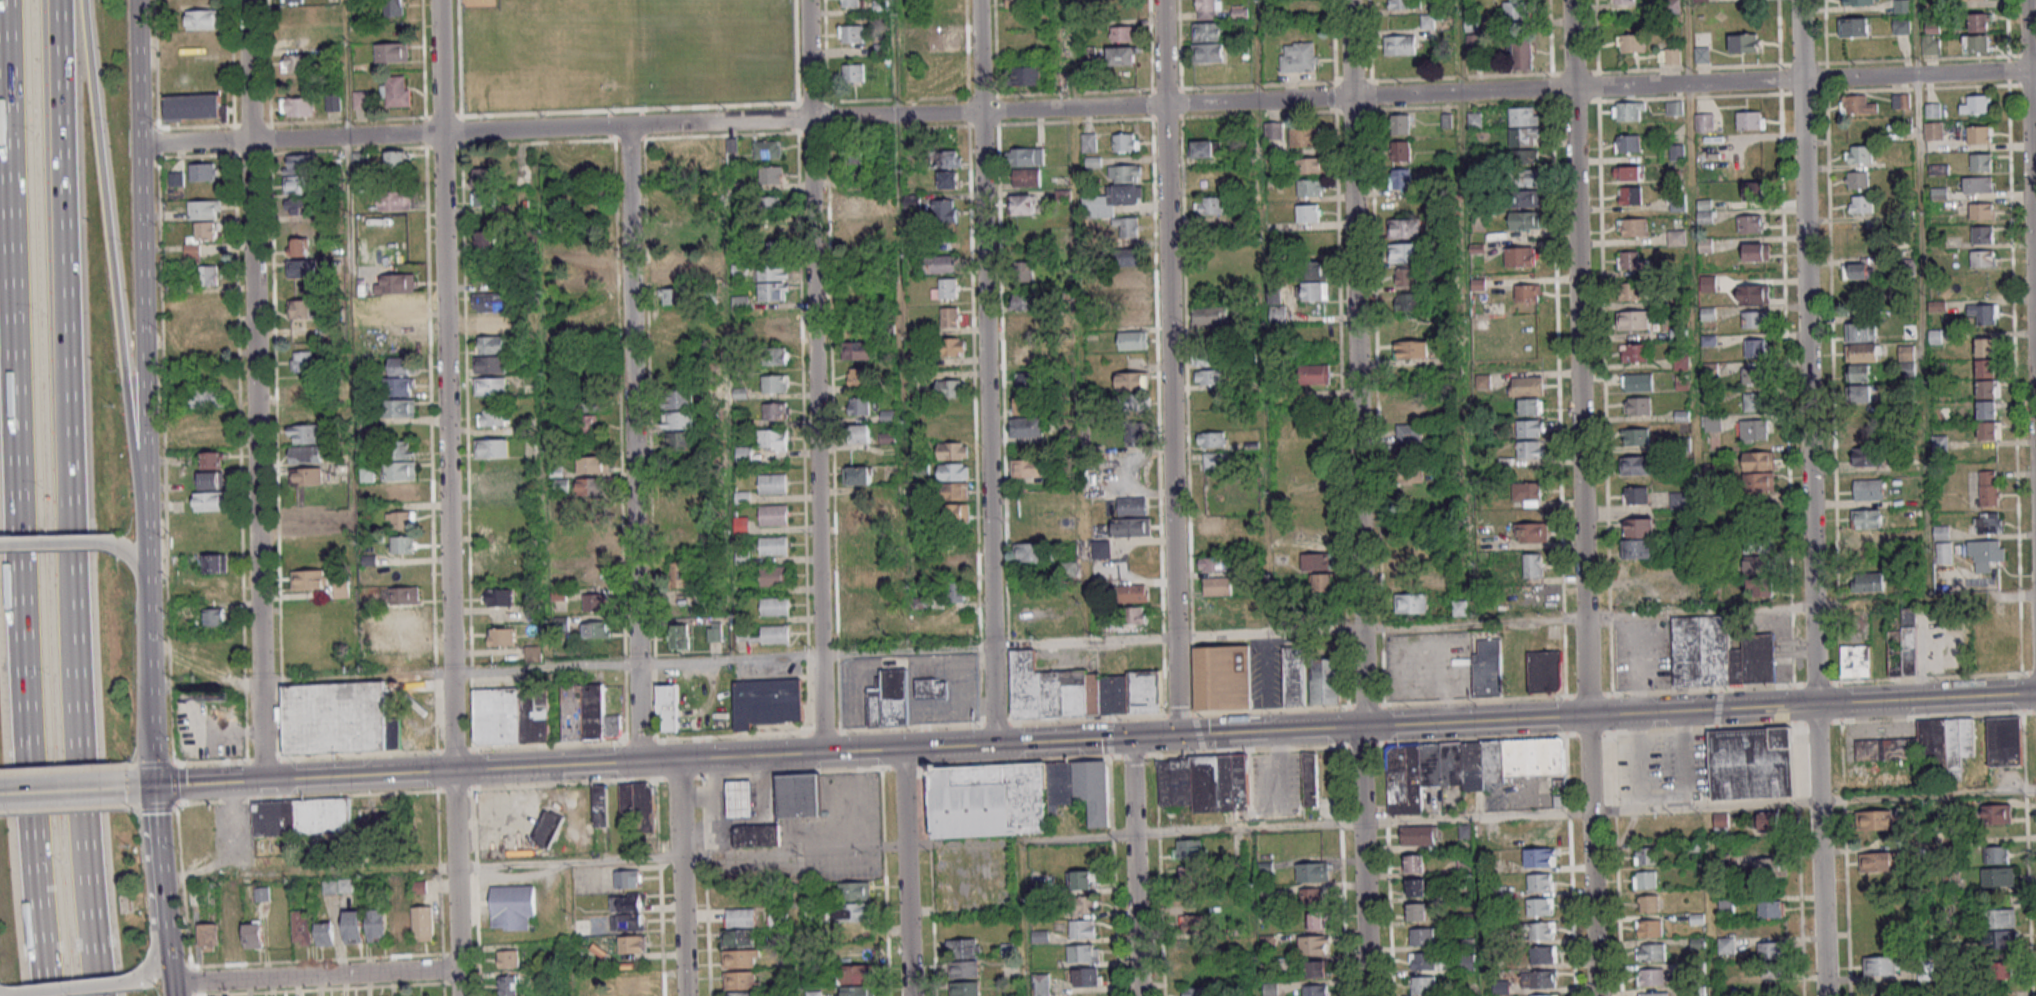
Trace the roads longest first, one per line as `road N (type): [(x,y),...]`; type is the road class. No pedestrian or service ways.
road 1 (residential): [(140,145),(2035,71)]
road 2 (tertiary): [(677,760),(2035,693)]
road 3 (motorway): [(1,0),(21,718),(45,995)]
road 4 (motorway): [(95,995),(72,718),(53,0)]
road 5 (residential): [(453,771),(438,0)]
road 6 (residential): [(808,0),(823,753)]
road 7 (residential): [(1164,0),(1178,735)]
road 8 (residential): [(1362,726),(1343,0)]
road 9 (residential): [(1571,0),(1587,716)]
road 10 (residential): [(1816,704),(1799,0)]
road 11 (residential): [(992,644),(979,0)]
road 12 (residential): [(627,126),(639,762)]
road 13 (secondary): [(147,582),(137,0)]
road 14 (residential): [(250,140),(261,675)]
road 15 (motorway): [(146,502),(119,341),(81,0)]
road 16 (tertiary): [(263,780),(639,762)]
road 17 (residential): [(2027,0),(2035,353)]
road 18 (residential): [(1816,704),(1826,995)]
road 19 (residential): [(459,969),(172,984)]
road 20 (residential): [(1597,995),(1587,716)]
road 21 (residential): [(1362,726),(1369,995)]
road 22 (residential): [(1140,995),(1130,738)]
road 23 (residential): [(902,749),(910,995)]
road 24 (residential): [(453,771),(460,995)]
road 25 (secondary): [(153,786),(147,582)]
road 26 (residential): [(247,0),(250,140)]
road 27 (residential): [(686,995),(681,857)]
road 28 (tertiary): [(0,794),(133,787)]
road 29 (secondary): [(127,558),(98,544),(0,547)]
road 30 (secondary): [(4,994),(124,983)]

